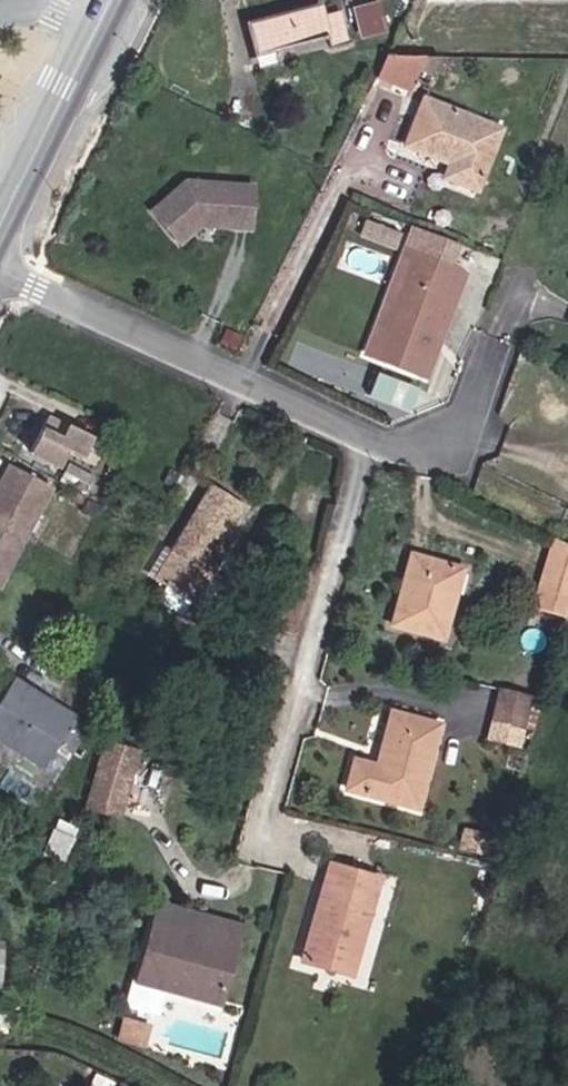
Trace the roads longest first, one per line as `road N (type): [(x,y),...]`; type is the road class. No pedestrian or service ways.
road 1 (residential): [(0,272),(363,442),(455,442),(490,360)]
road 2 (secondary): [(0,225),(110,0)]

